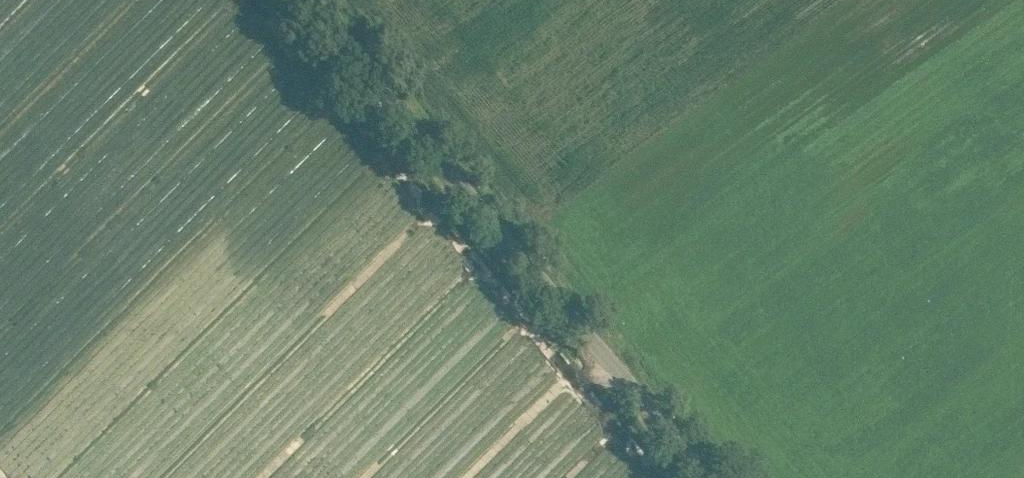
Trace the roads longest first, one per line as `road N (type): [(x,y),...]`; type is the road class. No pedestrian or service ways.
road 1 (unclassified): [(707,477),(305,0)]

